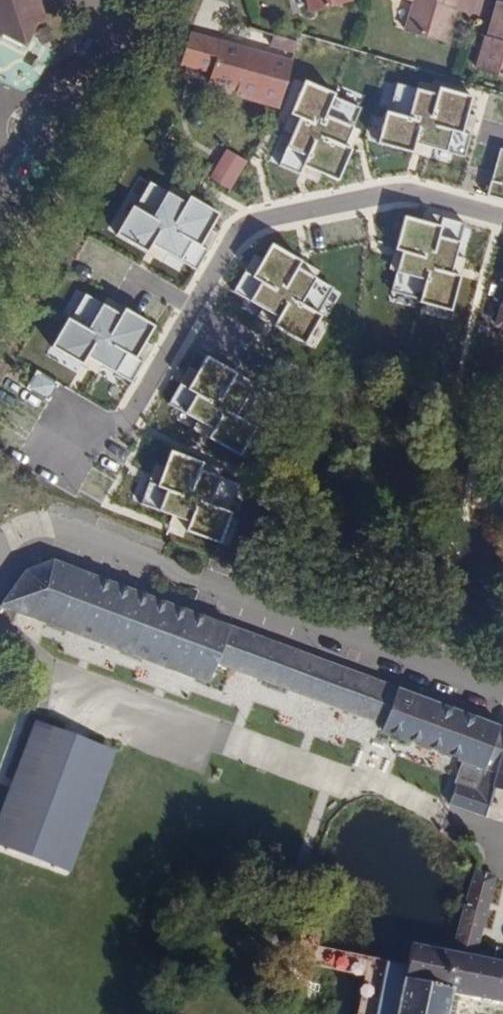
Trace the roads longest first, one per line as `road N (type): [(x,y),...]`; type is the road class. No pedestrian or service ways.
road 1 (unclassified): [(502,692),(49,521),(13,532),(0,551)]
road 2 (residential): [(502,212),(404,191),(244,228),(100,468)]

